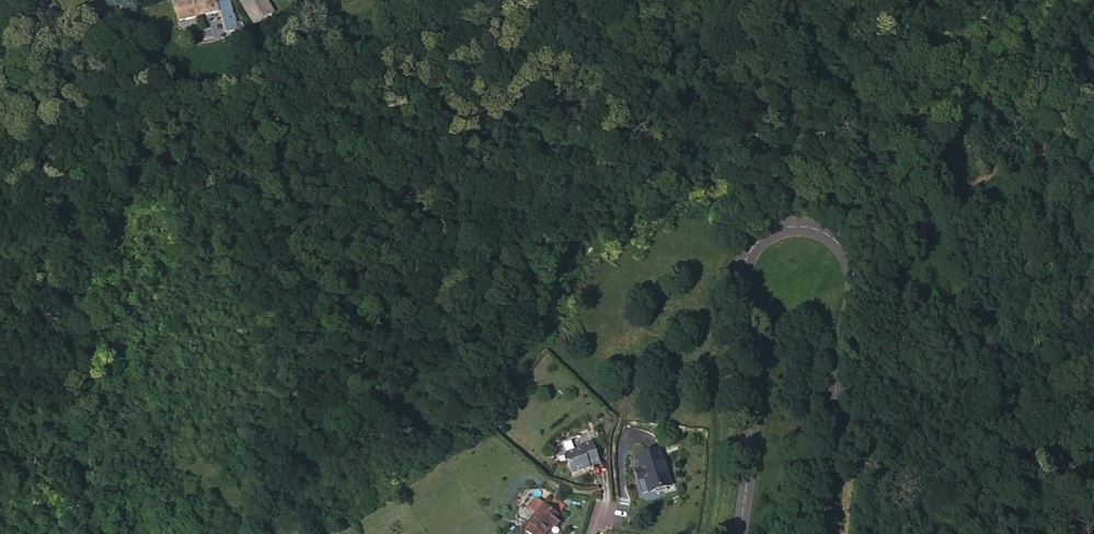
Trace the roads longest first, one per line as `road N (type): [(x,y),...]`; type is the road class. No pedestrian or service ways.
road 1 (tertiary): [(739,533),(751,438),(741,293),(746,253),(769,232),(800,224),(828,227),(854,251),(865,294),(834,533)]

